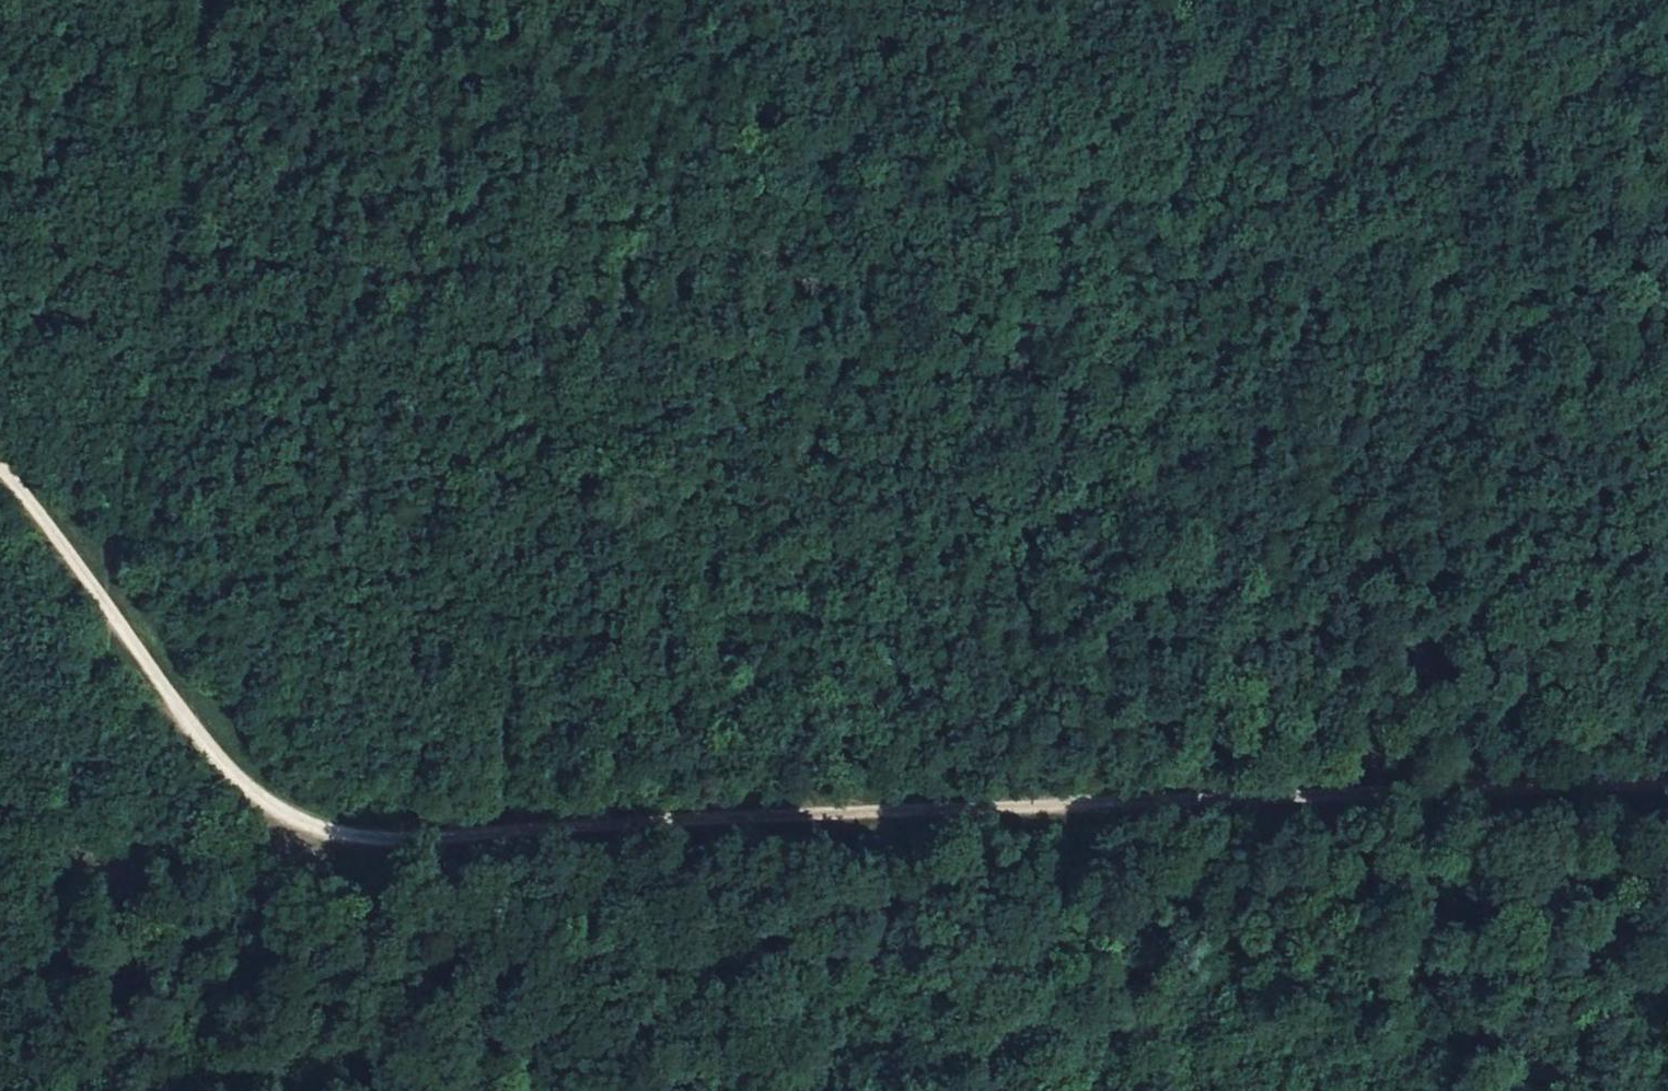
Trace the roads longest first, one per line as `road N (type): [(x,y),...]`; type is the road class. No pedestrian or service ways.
road 1 (track): [(345,843),(1667,788)]
road 2 (track): [(0,473),(246,796),(345,843)]

